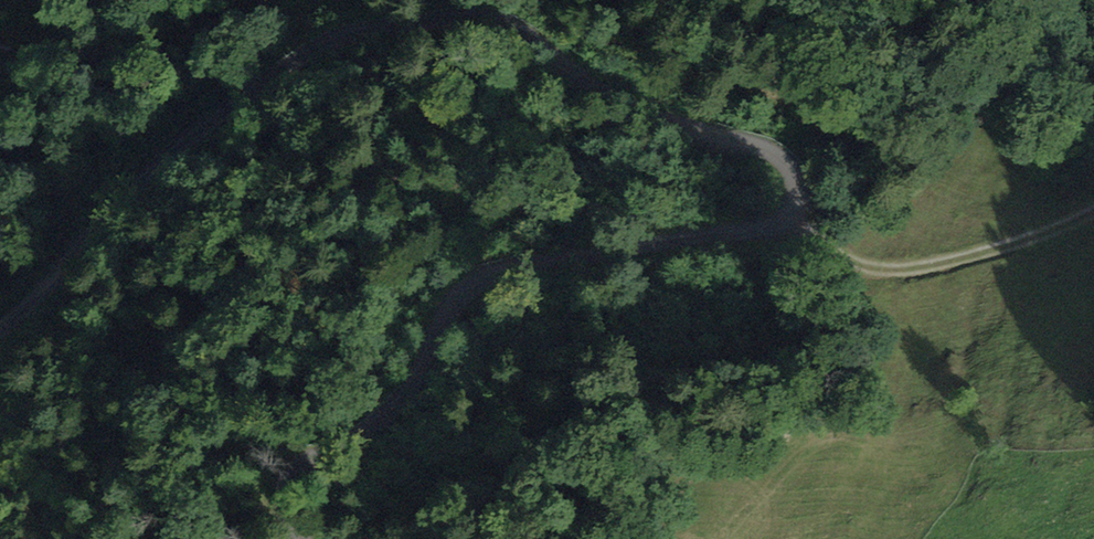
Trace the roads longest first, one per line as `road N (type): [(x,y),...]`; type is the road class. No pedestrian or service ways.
road 1 (unclassified): [(300,538),(284,516),(281,485),(298,457),(359,431),(525,271),(780,224),(797,201),(791,171),(754,139),(619,96),(537,50),(361,29),(319,44),(212,118),(29,313),(0,332)]
road 2 (track): [(793,215),(835,254),(877,269),(914,269),(992,253),(1093,211)]

